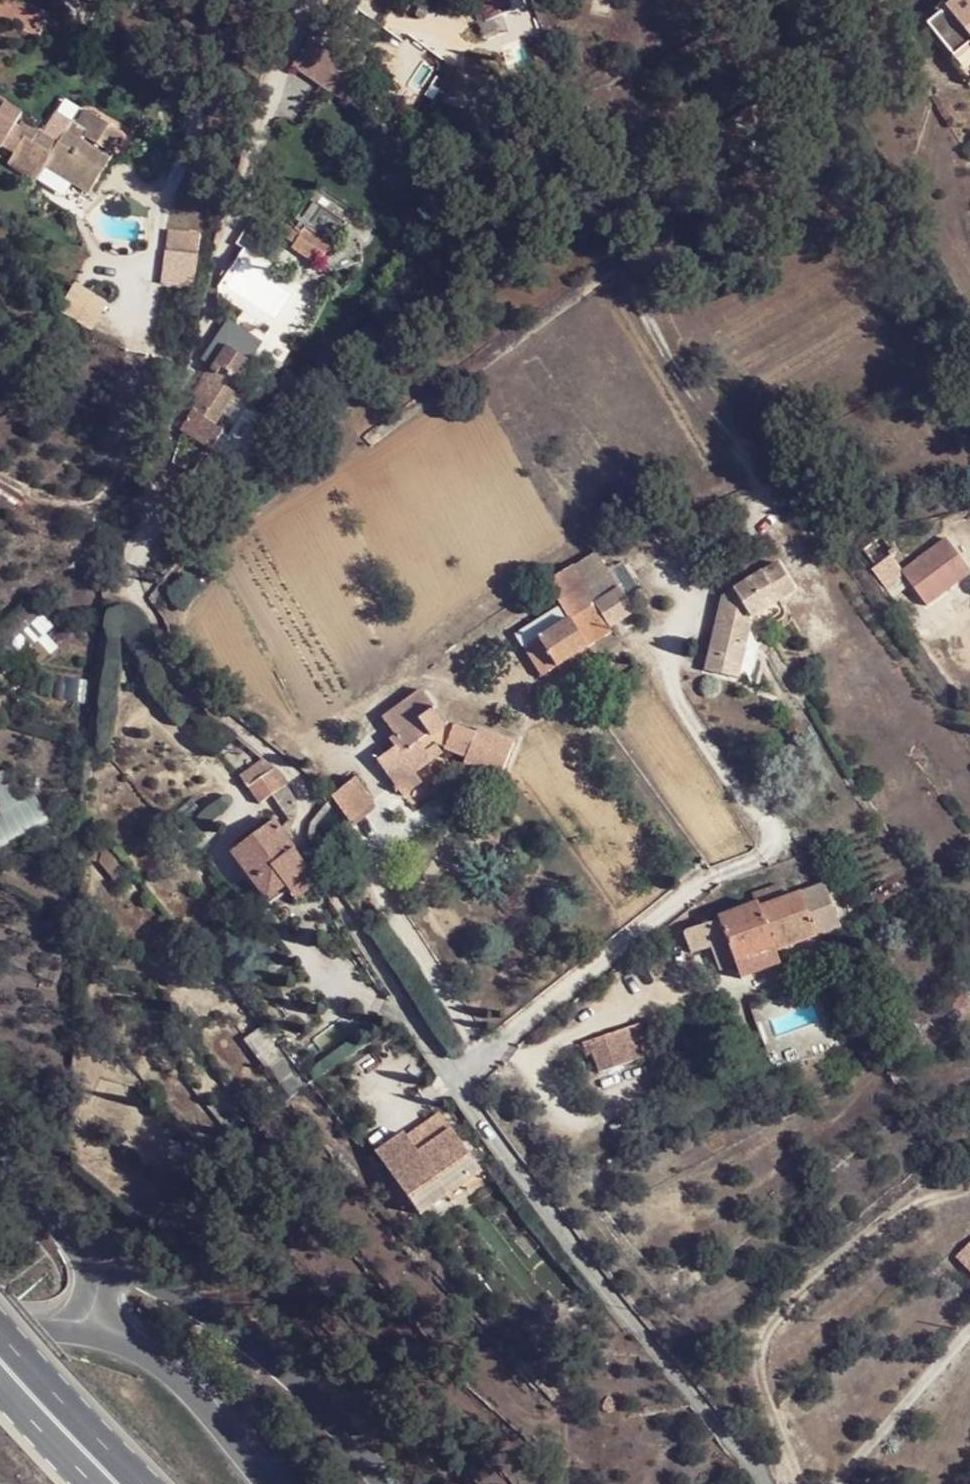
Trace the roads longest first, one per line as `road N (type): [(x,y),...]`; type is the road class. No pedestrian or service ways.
road 1 (residential): [(134,566),(134,591),(155,623),(171,672),(298,787),(303,847),(457,1083)]
road 2 (residential): [(457,1083),(537,1176),(759,1483)]
road 3 (residential): [(107,1260),(189,1299),(308,1392),(388,1483)]
road 4 (residential): [(717,874),(633,932),(457,1083)]
road 5 (residential): [(134,355),(112,496),(75,508),(0,478)]
road 6 (primary): [(274,1483),(196,1393),(148,1351),(89,1327)]
road 7 (primary): [(0,1354),(122,1483)]
road 8 (residential): [(0,1157),(33,1198),(107,1260)]

